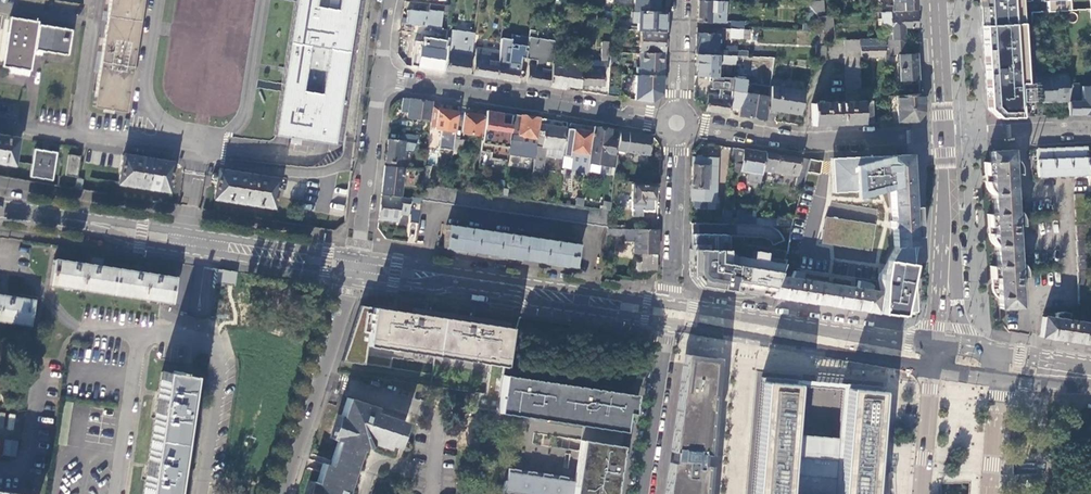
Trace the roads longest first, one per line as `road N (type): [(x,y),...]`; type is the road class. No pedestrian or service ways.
road 1 (primary): [(355,275),(668,322)]
road 2 (primary): [(669,303),(358,256)]
road 3 (residential): [(677,123),(380,77)]
road 4 (primary): [(86,221),(140,241),(355,275)]
road 5 (primary): [(358,256),(86,221)]
road 6 (primary): [(937,345),(669,303)]
road 7 (residential): [(677,123),(813,140),(945,134)]
road 8 (primary): [(668,322),(933,367)]
road 9 (residential): [(284,493),(355,275)]
road 10 (residential): [(380,77),(358,256)]
road 11 (residential): [(677,123),(669,303)]
road 12 (residential): [(668,322),(645,493)]
road 13 (primary): [(945,134),(948,283)]
road 14 (residential): [(945,134),(1090,129)]
road 15 (primary): [(937,0),(945,134)]
road 16 (primary): [(933,367),(921,493)]
road 17 (residential): [(682,0),(677,123)]

